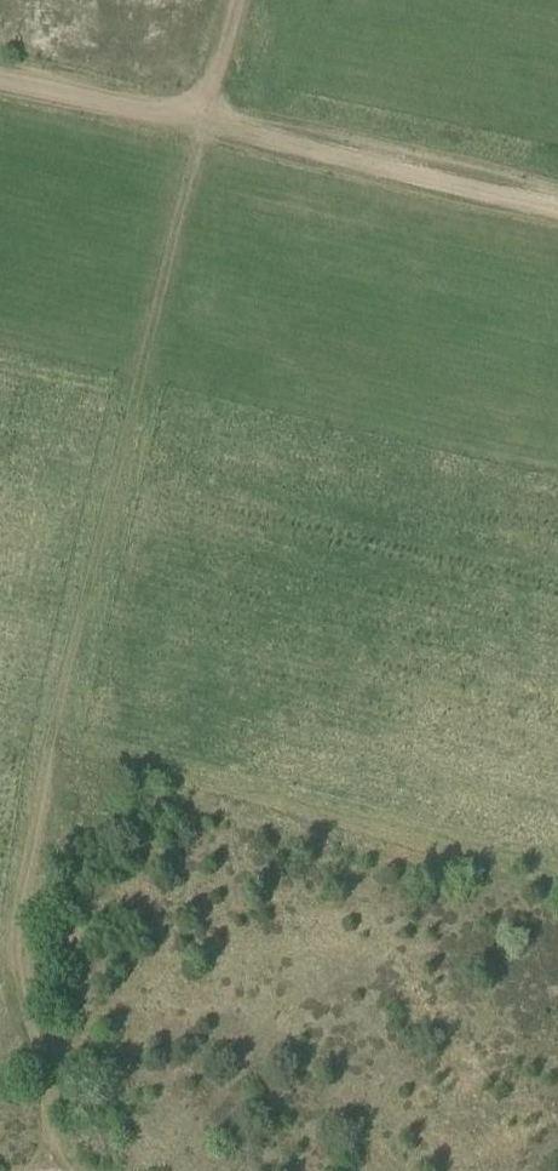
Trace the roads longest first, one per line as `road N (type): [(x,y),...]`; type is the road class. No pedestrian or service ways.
road 1 (track): [(77,1170),(21,1022),(30,855),(58,706),(204,123)]
road 2 (track): [(557,208),(204,123)]
road 3 (track): [(204,123),(0,82)]
road 4 (track): [(204,123),(237,0)]

